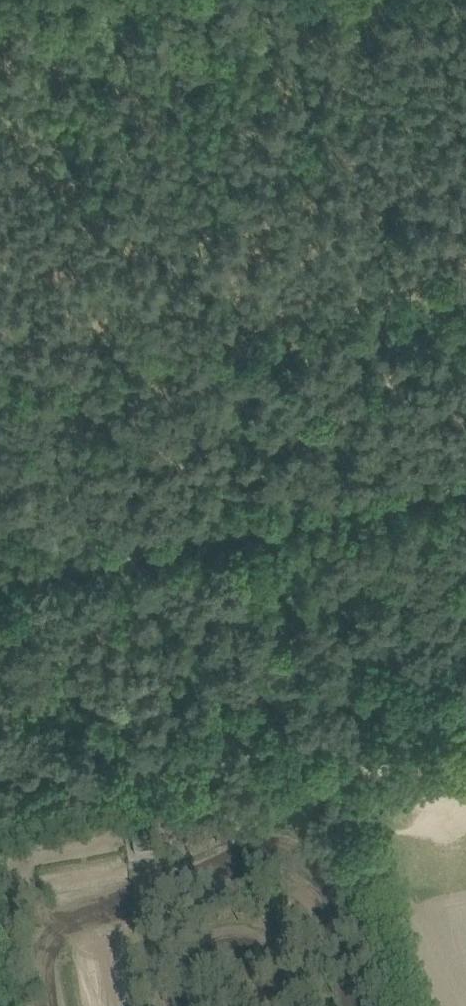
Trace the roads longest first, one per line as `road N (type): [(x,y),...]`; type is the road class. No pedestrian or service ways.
road 1 (tertiary): [(0,572),(465,476)]
road 2 (track): [(360,748),(161,759),(0,810)]
road 3 (track): [(0,874),(22,887),(94,997)]

